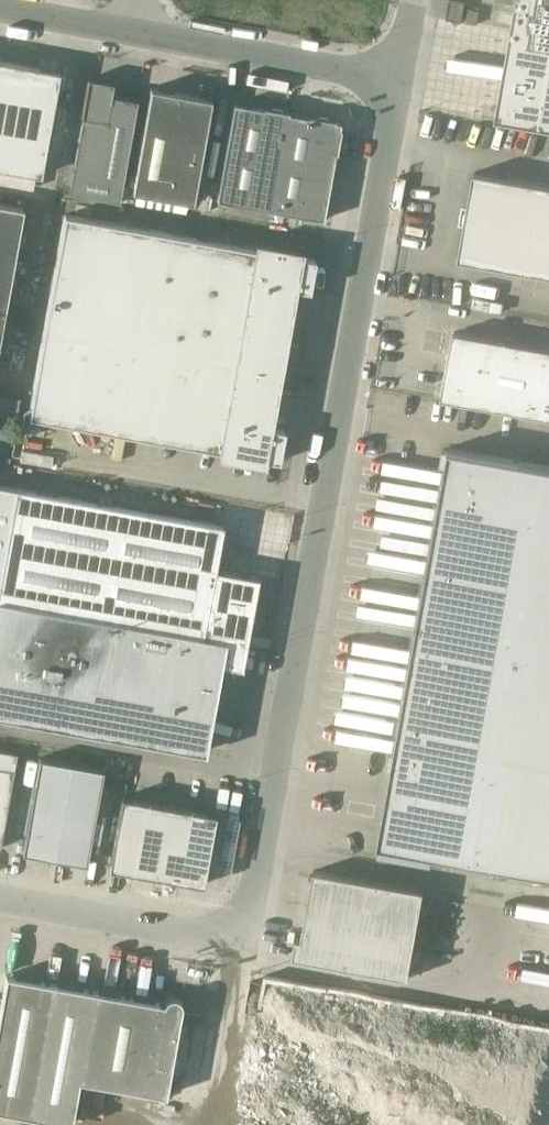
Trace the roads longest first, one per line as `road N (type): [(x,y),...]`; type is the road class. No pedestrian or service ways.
road 1 (unclassified): [(244,943),(402,83),(133,34)]
road 2 (unclassified): [(244,943),(0,901)]
road 3 (unclassified): [(133,34),(0,10)]

